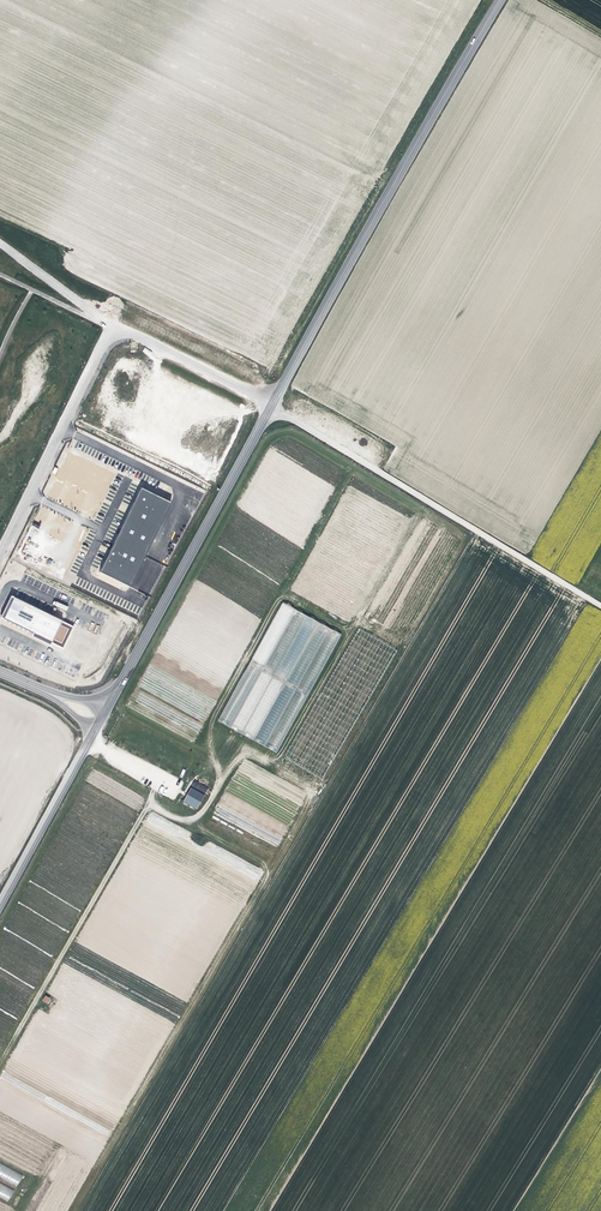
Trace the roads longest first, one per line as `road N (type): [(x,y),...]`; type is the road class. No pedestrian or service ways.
road 1 (tertiary): [(272,404),(501,0)]
road 2 (unclassified): [(272,404),(106,324),(0,549)]
road 3 (unclassified): [(600,606),(272,404)]
road 4 (tertiary): [(101,718),(272,404)]
road 5 (tertiary): [(0,903),(101,718)]
road 6 (track): [(0,242),(106,324)]

